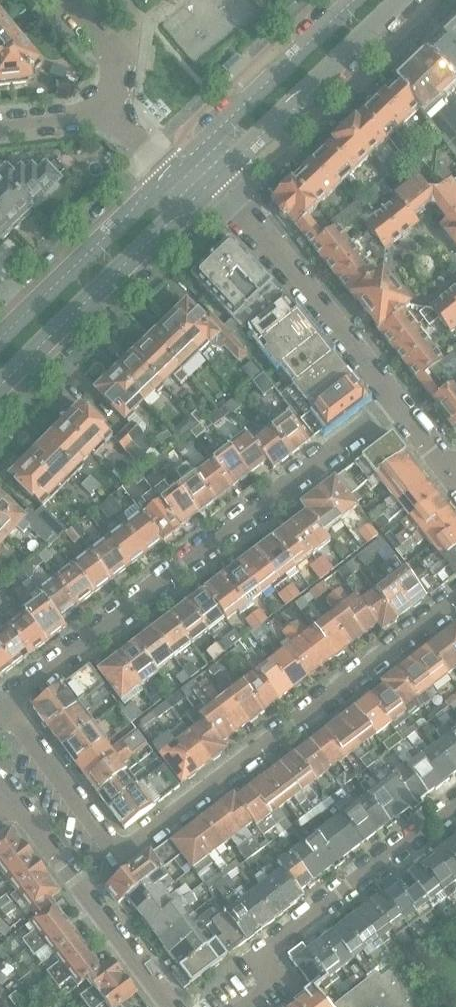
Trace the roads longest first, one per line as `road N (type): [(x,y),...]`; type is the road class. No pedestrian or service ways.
road 1 (residential): [(0,704),(118,856),(455,600)]
road 2 (residential): [(0,704),(395,403)]
road 3 (residential): [(455,806),(260,956),(279,984),(250,1006)]
road 4 (tertiary): [(0,388),(212,182)]
road 5 (residential): [(395,403),(212,182)]
road 6 (residential): [(174,1006),(4,791)]
road 7 (tertiary): [(212,182),(397,0)]
road 8 (tertiary): [(354,0),(167,175)]
road 9 (tertiary): [(167,175),(0,340)]

